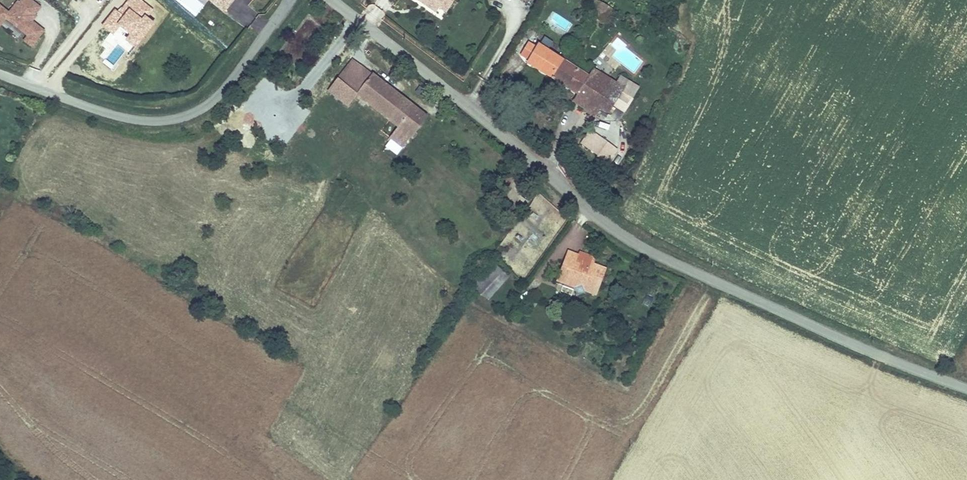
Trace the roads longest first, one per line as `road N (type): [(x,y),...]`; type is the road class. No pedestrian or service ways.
road 1 (tertiary): [(332,0),(648,251),(966,386)]
road 2 (unclassified): [(290,0),(224,89),(175,119),(129,118),(0,74)]

